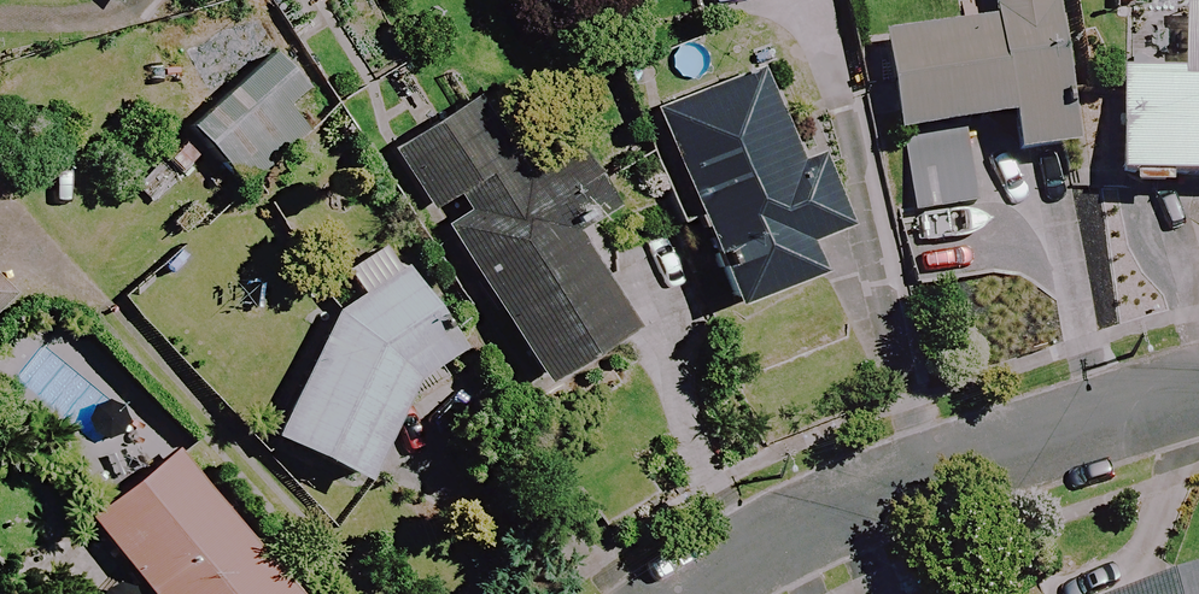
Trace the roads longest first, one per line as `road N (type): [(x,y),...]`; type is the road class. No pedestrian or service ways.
road 1 (residential): [(719,593),(772,558),(1077,426),(1198,396)]

